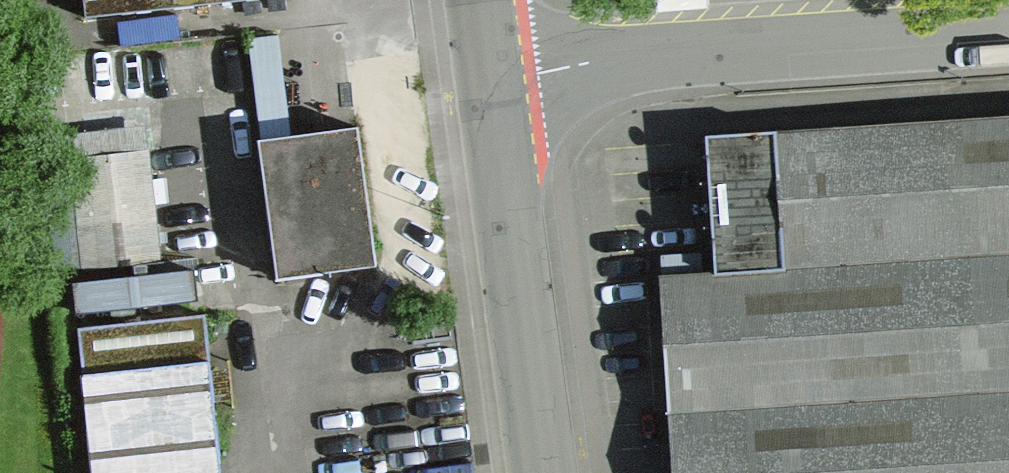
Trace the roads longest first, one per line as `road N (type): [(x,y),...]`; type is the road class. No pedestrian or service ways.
road 1 (tertiary): [(472,16),(533,472)]
road 2 (unclassified): [(746,0),(472,16)]

